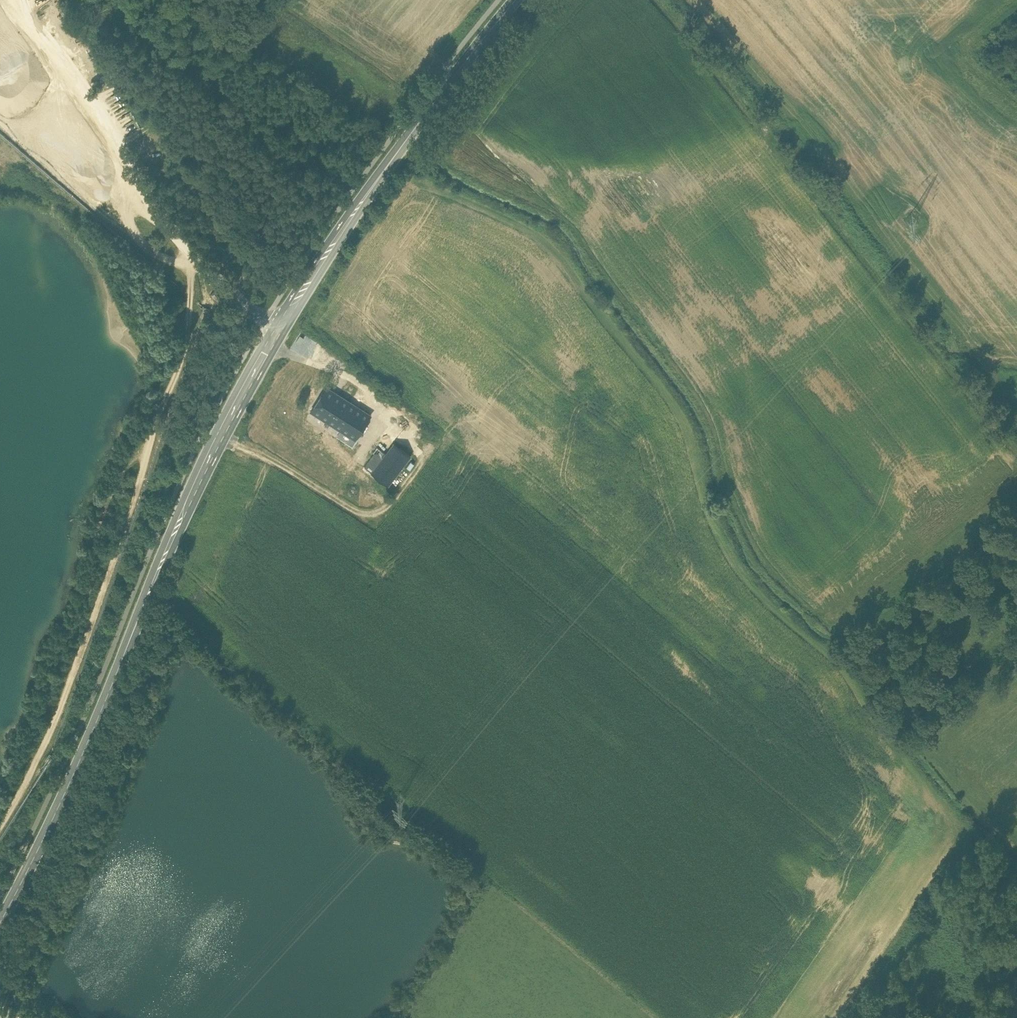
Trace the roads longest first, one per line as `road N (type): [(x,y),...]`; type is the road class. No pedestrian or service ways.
road 1 (secondary): [(0,922),(46,838),(198,483),(277,331),(405,138),(515,0)]
road 2 (track): [(340,440),(373,441),(383,414),(378,401),(343,372),(270,344)]

